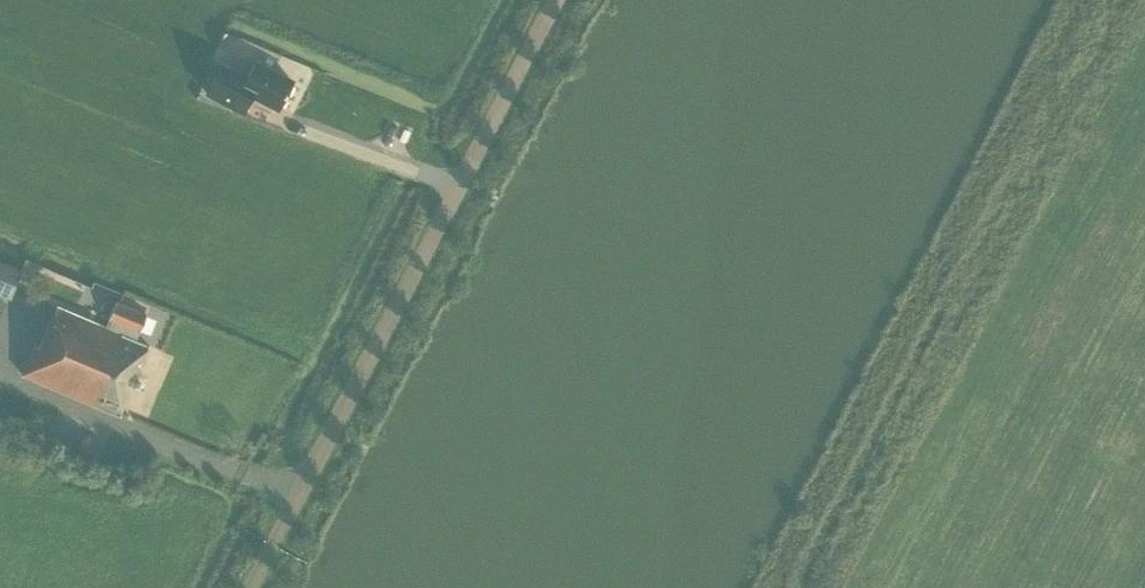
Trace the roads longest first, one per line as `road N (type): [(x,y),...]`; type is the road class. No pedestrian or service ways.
road 1 (unclassified): [(250,587),(556,0)]

